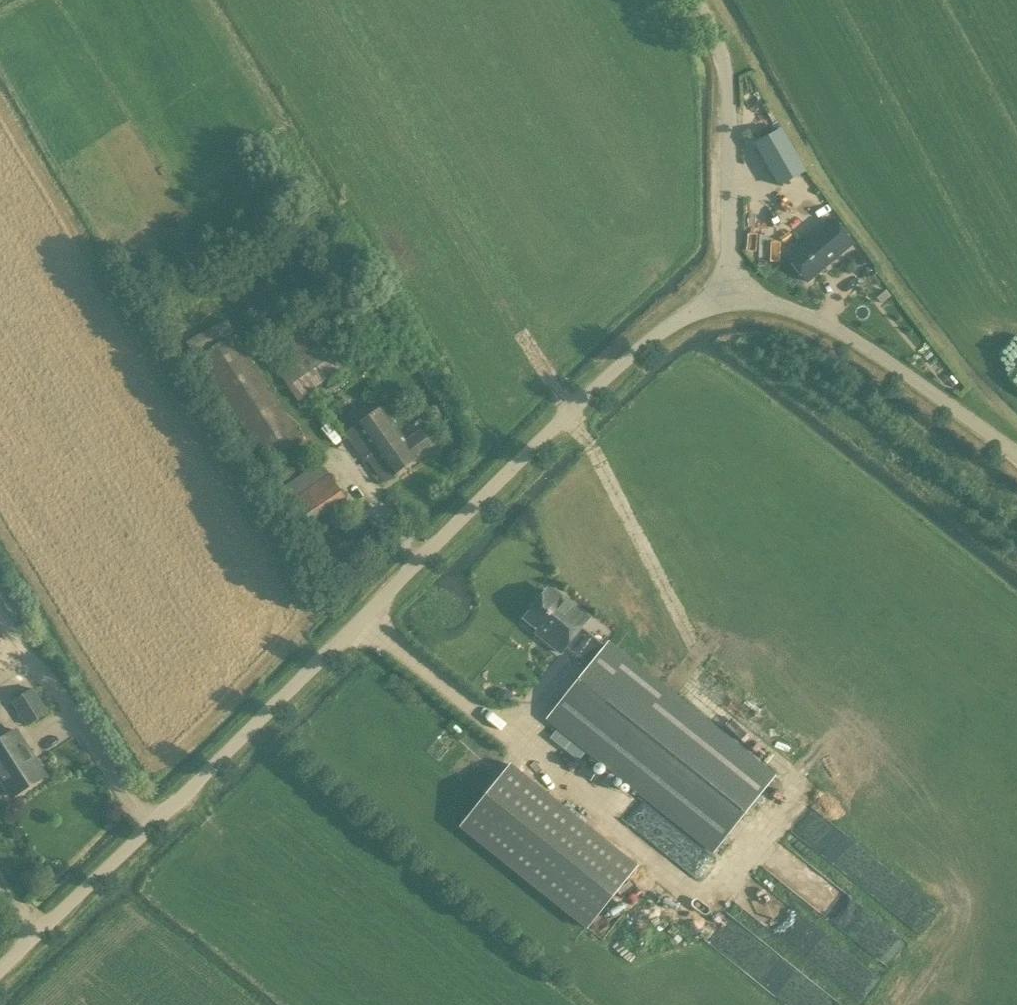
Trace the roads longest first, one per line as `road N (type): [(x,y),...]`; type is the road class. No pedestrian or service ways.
road 1 (unclassified): [(0,987),(489,510),(662,362),(712,340)]
road 2 (unclassified): [(712,340),(717,104),(709,51),(680,0)]
road 3 (unclassified): [(712,340),(803,344),(902,402),(1016,485)]

